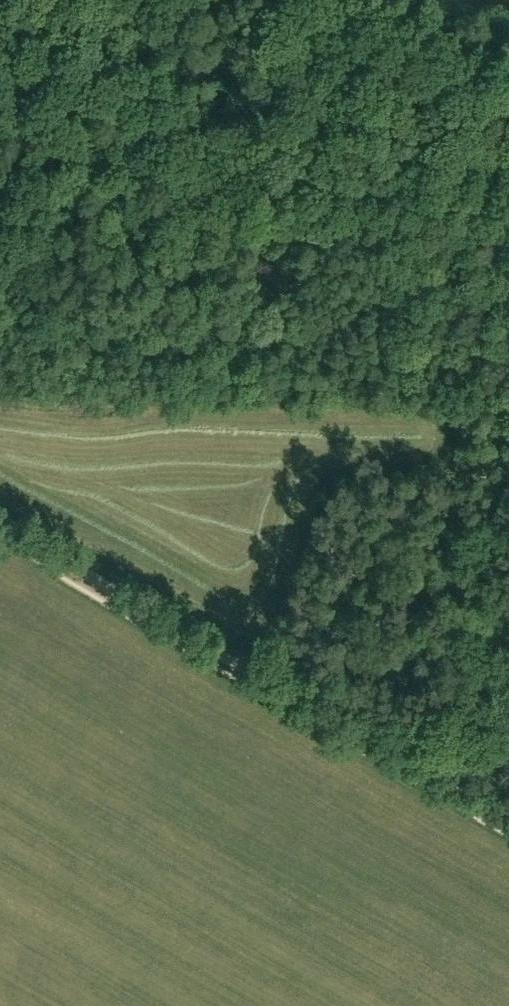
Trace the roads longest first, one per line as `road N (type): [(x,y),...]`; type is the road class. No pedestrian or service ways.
road 1 (track): [(0,522),(209,658),(508,827)]

